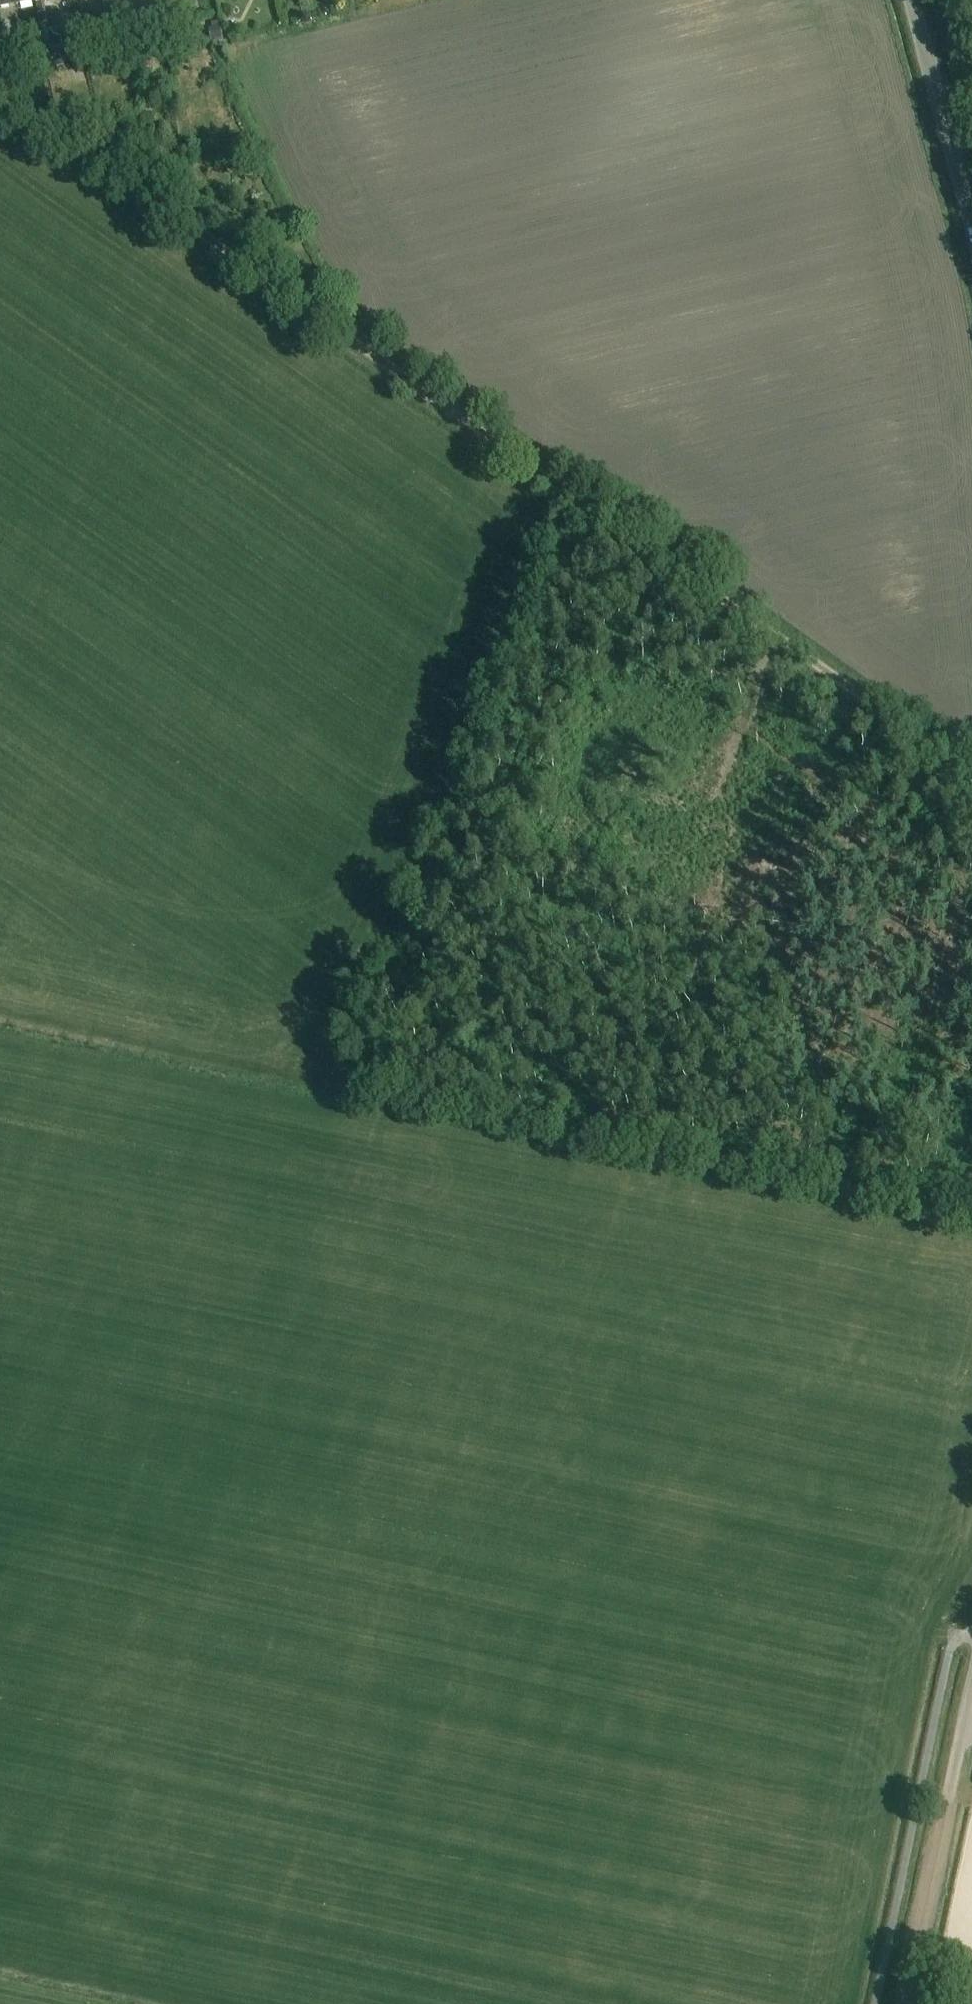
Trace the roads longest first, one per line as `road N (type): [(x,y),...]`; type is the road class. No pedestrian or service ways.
road 1 (track): [(971,776),(0,89)]
road 2 (unclassified): [(971,226),(912,0)]
road 3 (track): [(906,2003),(952,1785)]

